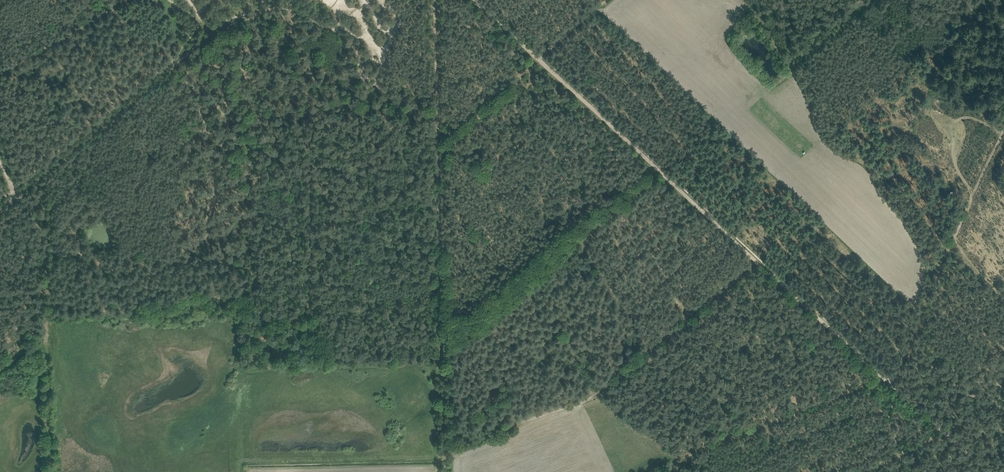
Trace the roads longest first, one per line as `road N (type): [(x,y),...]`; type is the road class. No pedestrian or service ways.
road 1 (track): [(984,471),(660,172)]
road 2 (track): [(447,447),(439,136)]
road 3 (track): [(12,197),(41,236),(49,471)]
road 4 (track): [(1003,124),(890,384)]
road 5 (track): [(660,172),(469,0)]
road 6 (track): [(184,57),(12,197)]
road 7 (track): [(606,0),(443,136)]
road 8 (track): [(604,219),(575,187),(559,147),(526,134),(439,136)]

